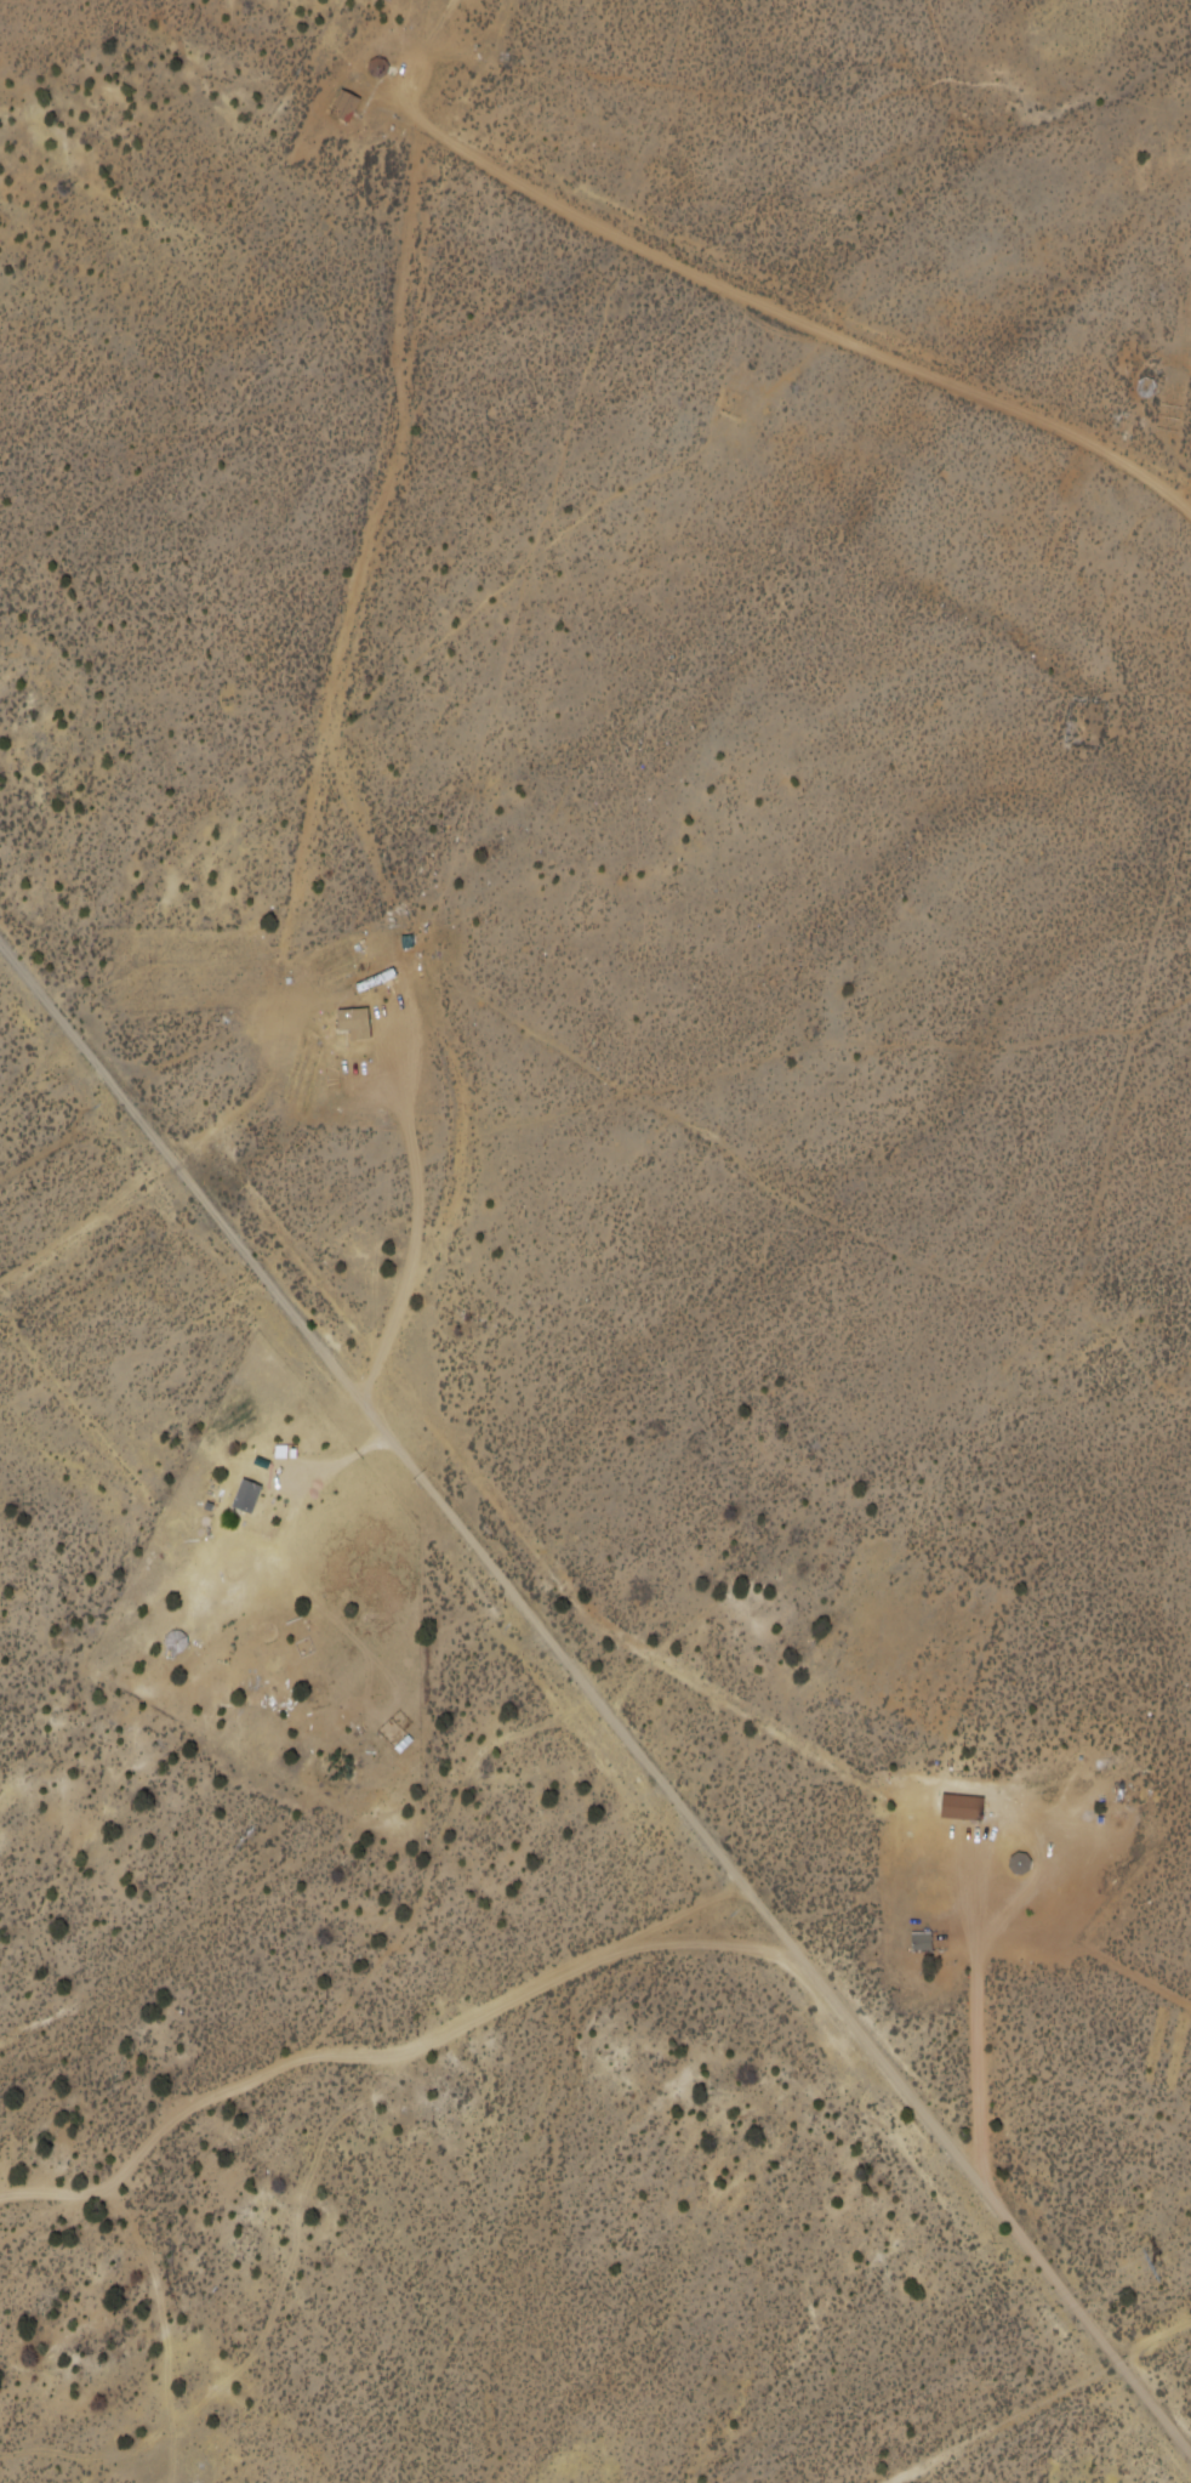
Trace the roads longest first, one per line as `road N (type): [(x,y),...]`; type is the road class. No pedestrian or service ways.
road 1 (residential): [(1190,2447),(0,983)]
road 2 (track): [(1190,519),(1155,483),(1070,430),(825,335),(627,245)]
road 3 (track): [(888,2482),(1190,2321)]

